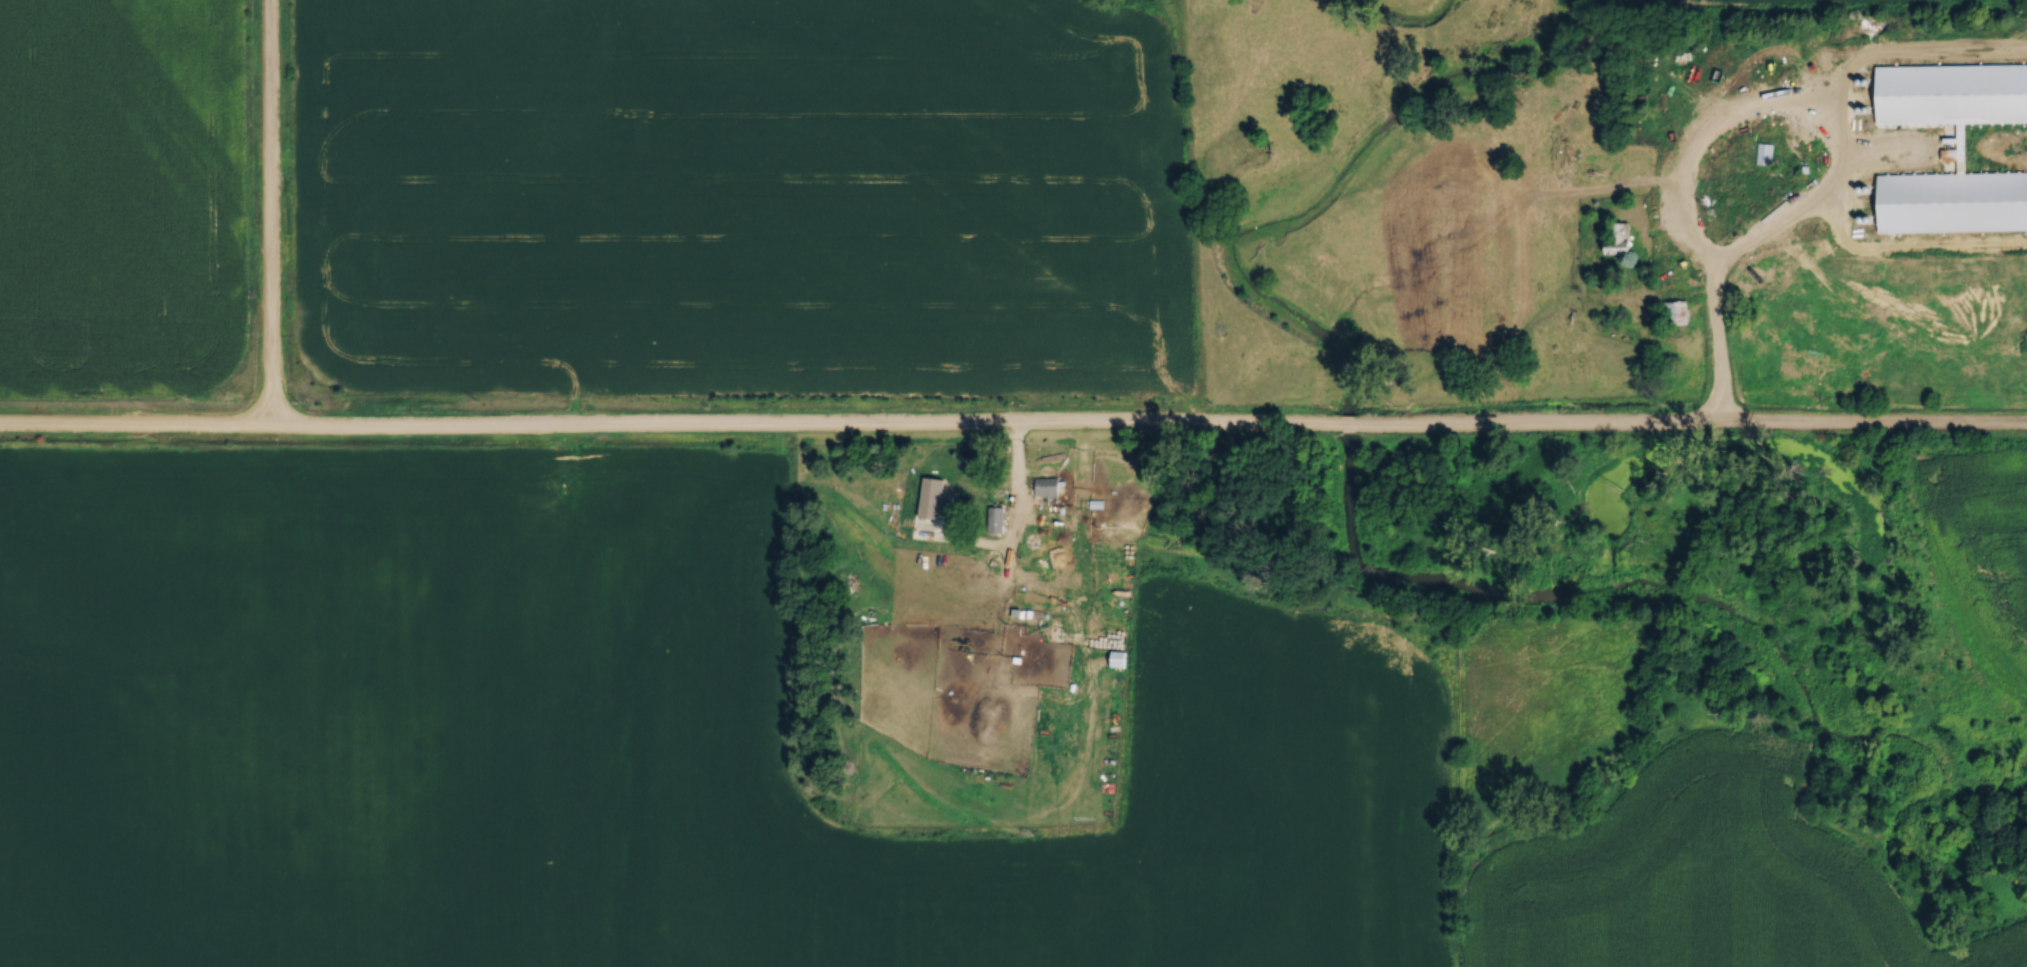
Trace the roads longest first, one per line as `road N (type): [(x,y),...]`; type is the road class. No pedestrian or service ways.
road 1 (residential): [(2026,424),(0,425)]
road 2 (residential): [(268,425),(269,0)]

